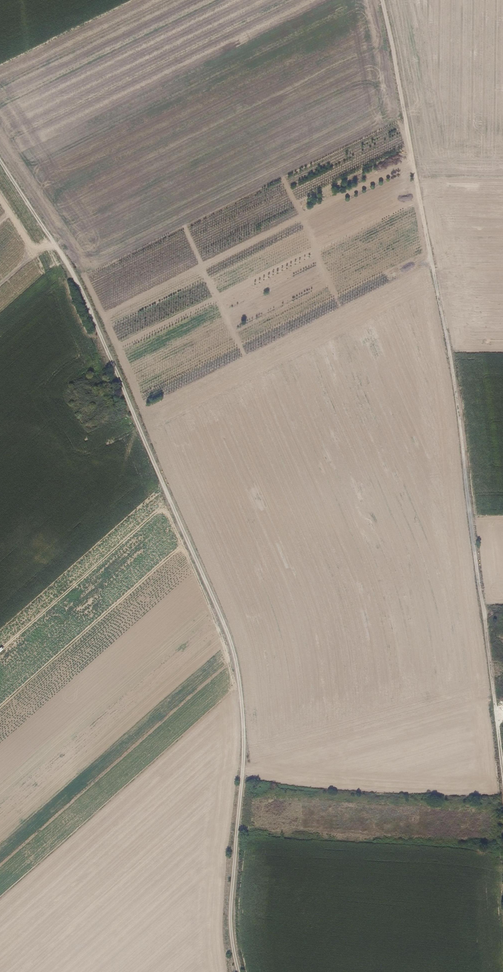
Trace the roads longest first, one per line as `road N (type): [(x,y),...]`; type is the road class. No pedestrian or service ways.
road 1 (track): [(502,736),(453,374),(381,0)]
road 2 (track): [(243,757),(235,653),(186,533),(77,280),(0,159)]
road 3 (track): [(243,757),(232,915),(238,971)]

